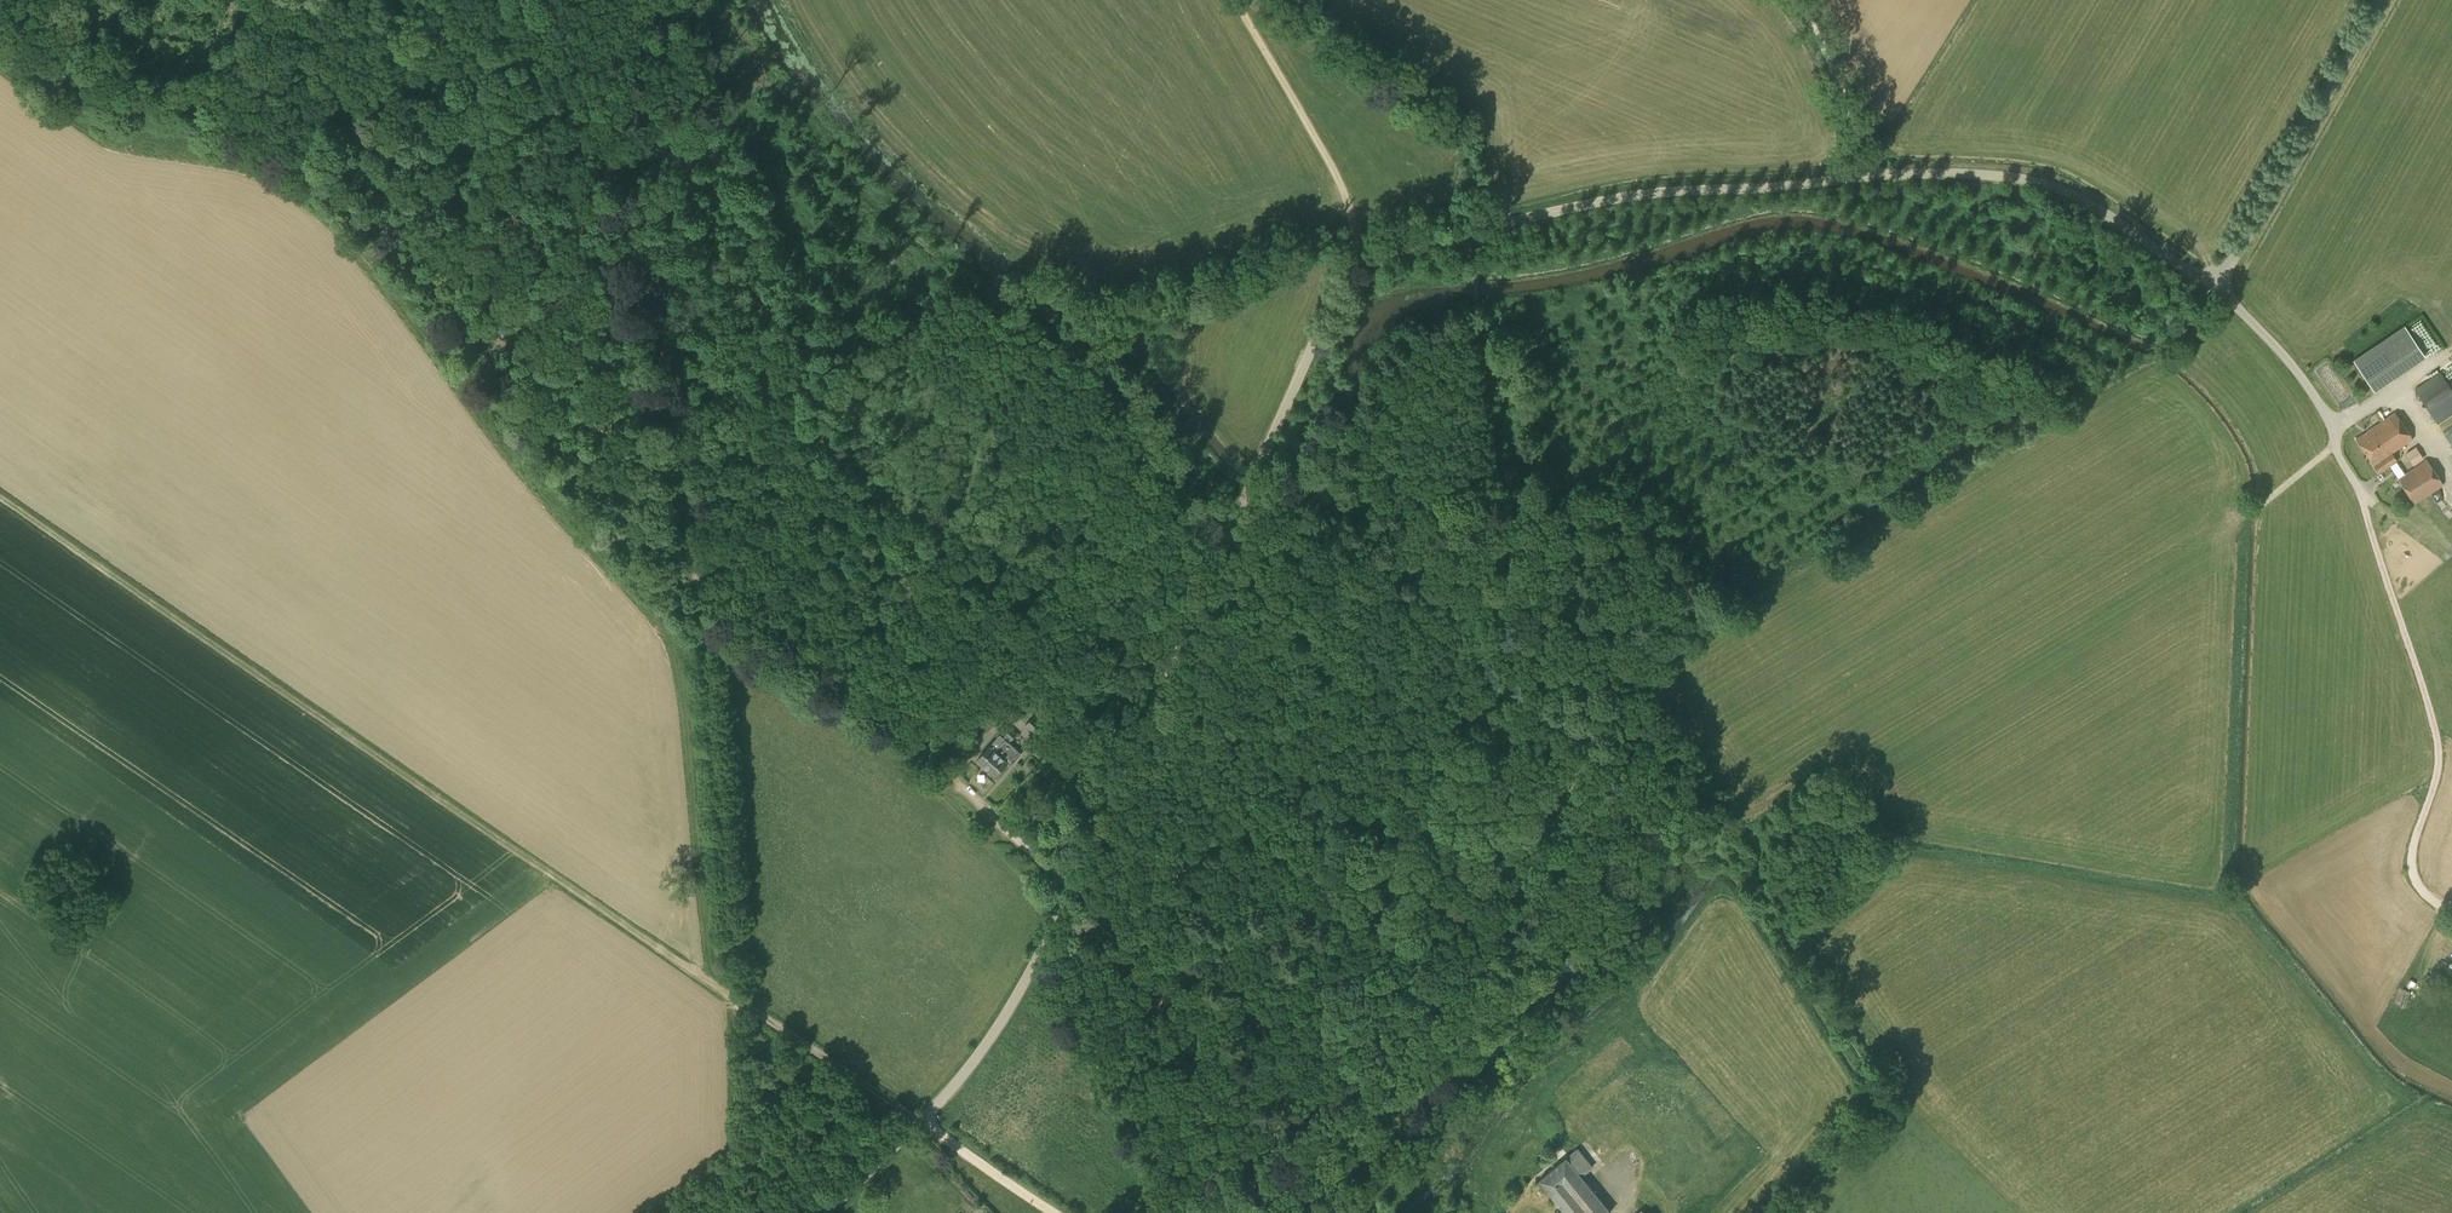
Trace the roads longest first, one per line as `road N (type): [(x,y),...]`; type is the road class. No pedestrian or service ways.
road 1 (unclassified): [(828,1212),(963,1076),(1041,955),(1350,272),(1365,259),(1649,193),(1936,175),(2047,185),(2220,288)]
road 2 (track): [(1064,1212),(0,498)]
road 3 (unclassified): [(2220,288),(2384,0)]
road 4 (unclassified): [(2365,498),(2319,403),(2220,288)]
road 5 (track): [(932,765),(1076,884)]

